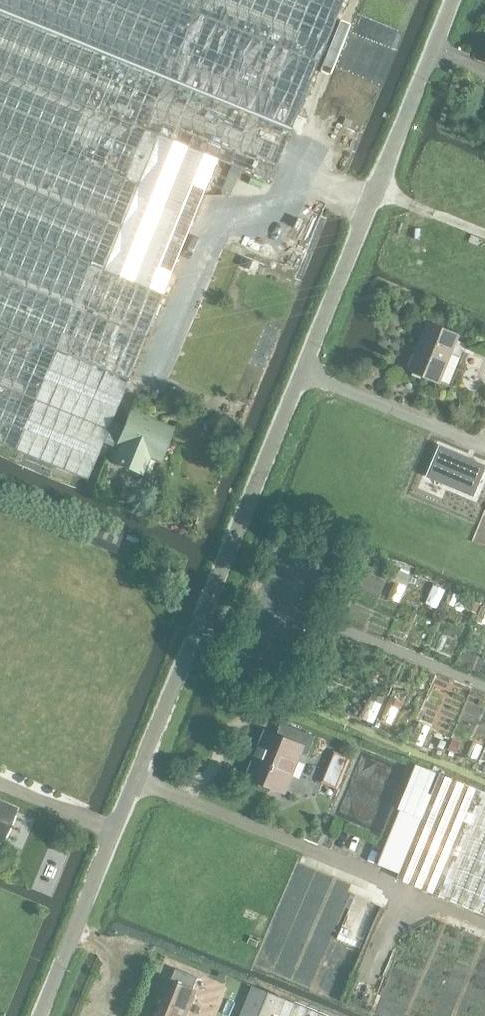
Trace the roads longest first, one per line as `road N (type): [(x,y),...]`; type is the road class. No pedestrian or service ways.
road 1 (unclassified): [(42,1015),(455,0)]
road 2 (track): [(484,922),(139,778)]

